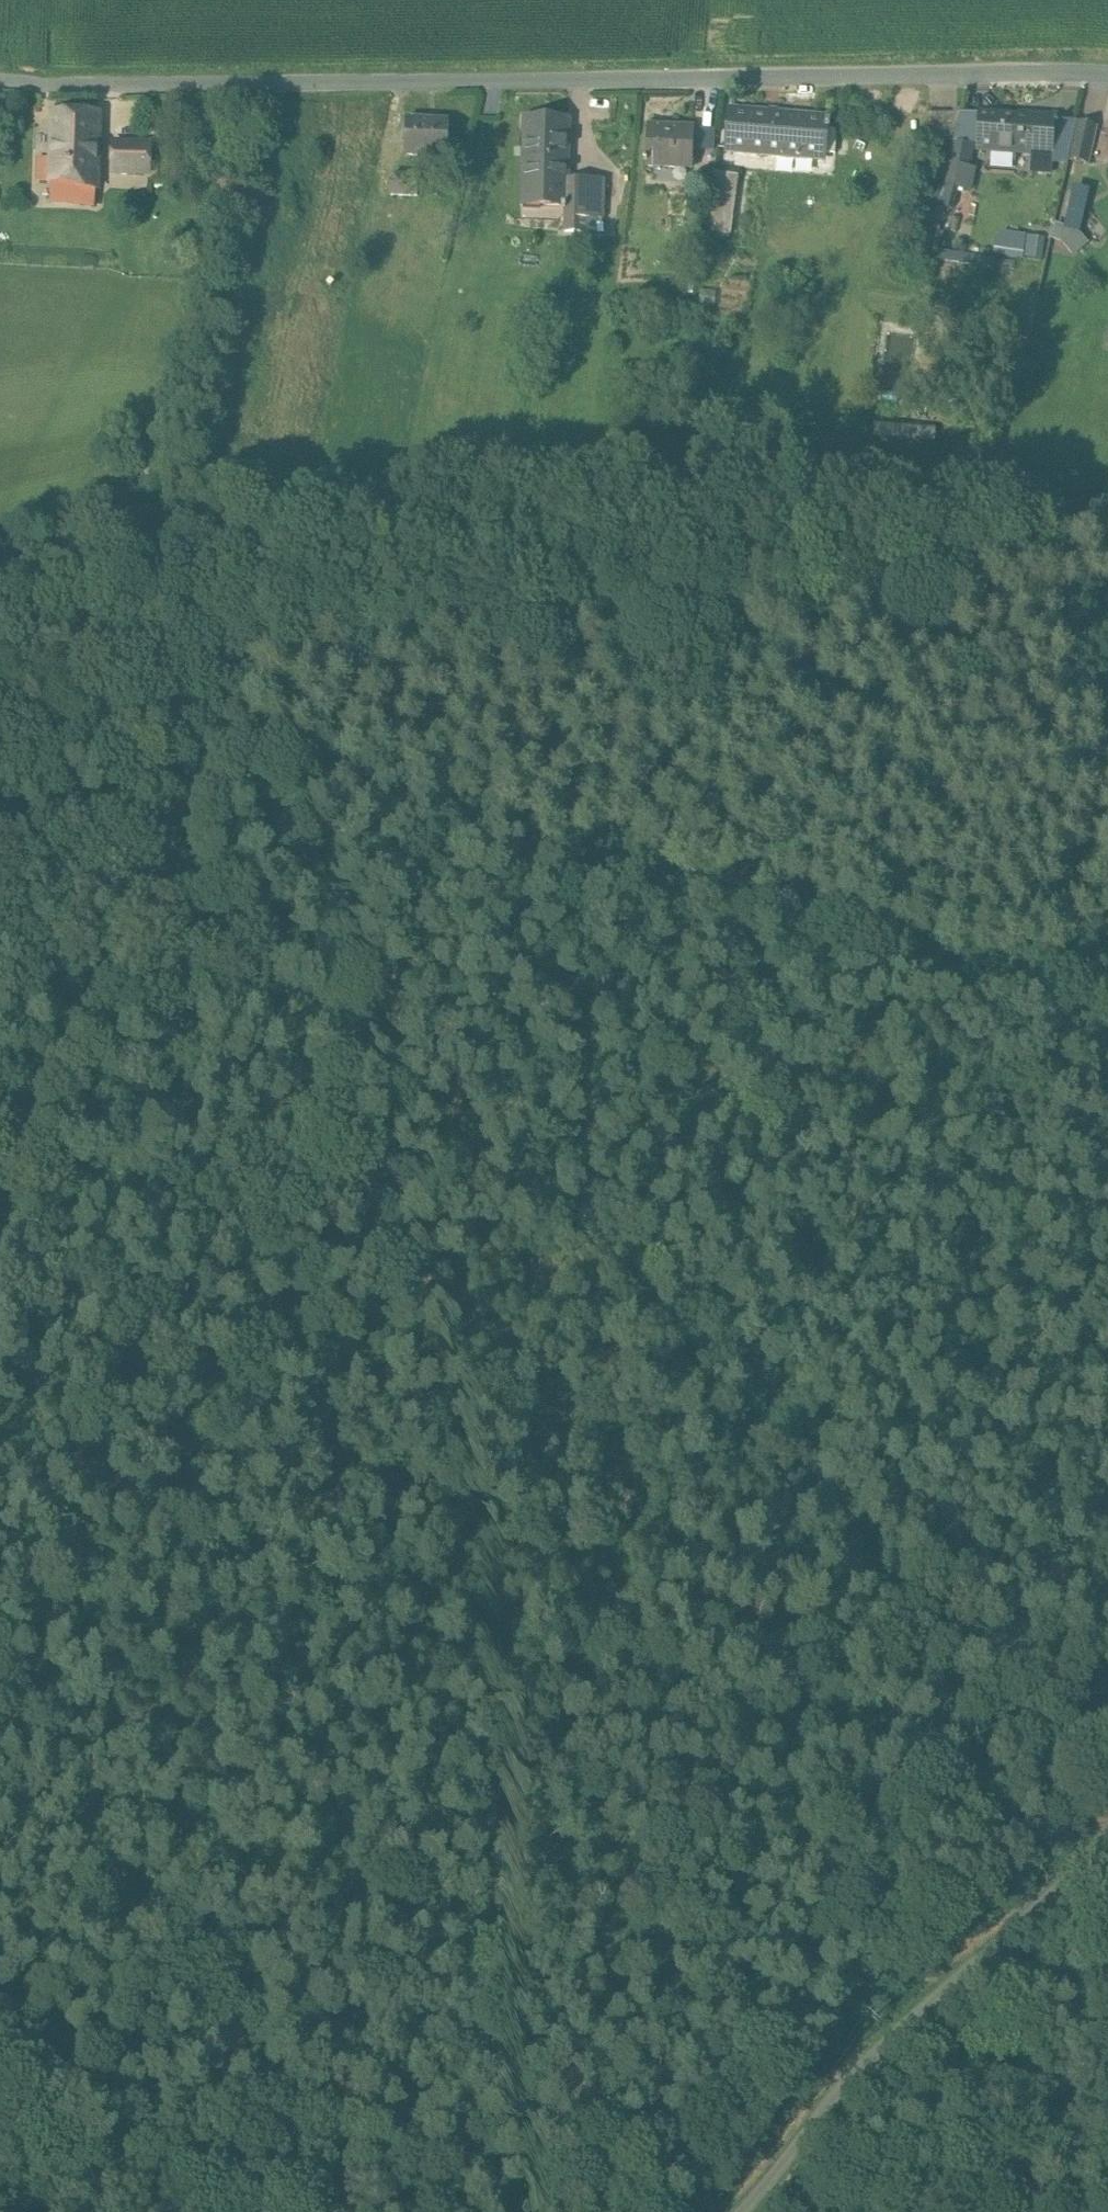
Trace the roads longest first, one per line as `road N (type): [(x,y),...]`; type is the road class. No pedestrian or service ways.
road 1 (track): [(0,630),(40,622),(141,650),(188,678),(257,681),(521,612),(858,586),(1107,526)]
road 2 (residential): [(1107,75),(1062,63),(0,93)]
road 3 (track): [(1107,974),(491,829),(228,756)]
road 4 (unclassified): [(1107,1830),(879,2042),(742,2211)]
road 5 (track): [(879,2042),(913,2141),(979,2211)]

